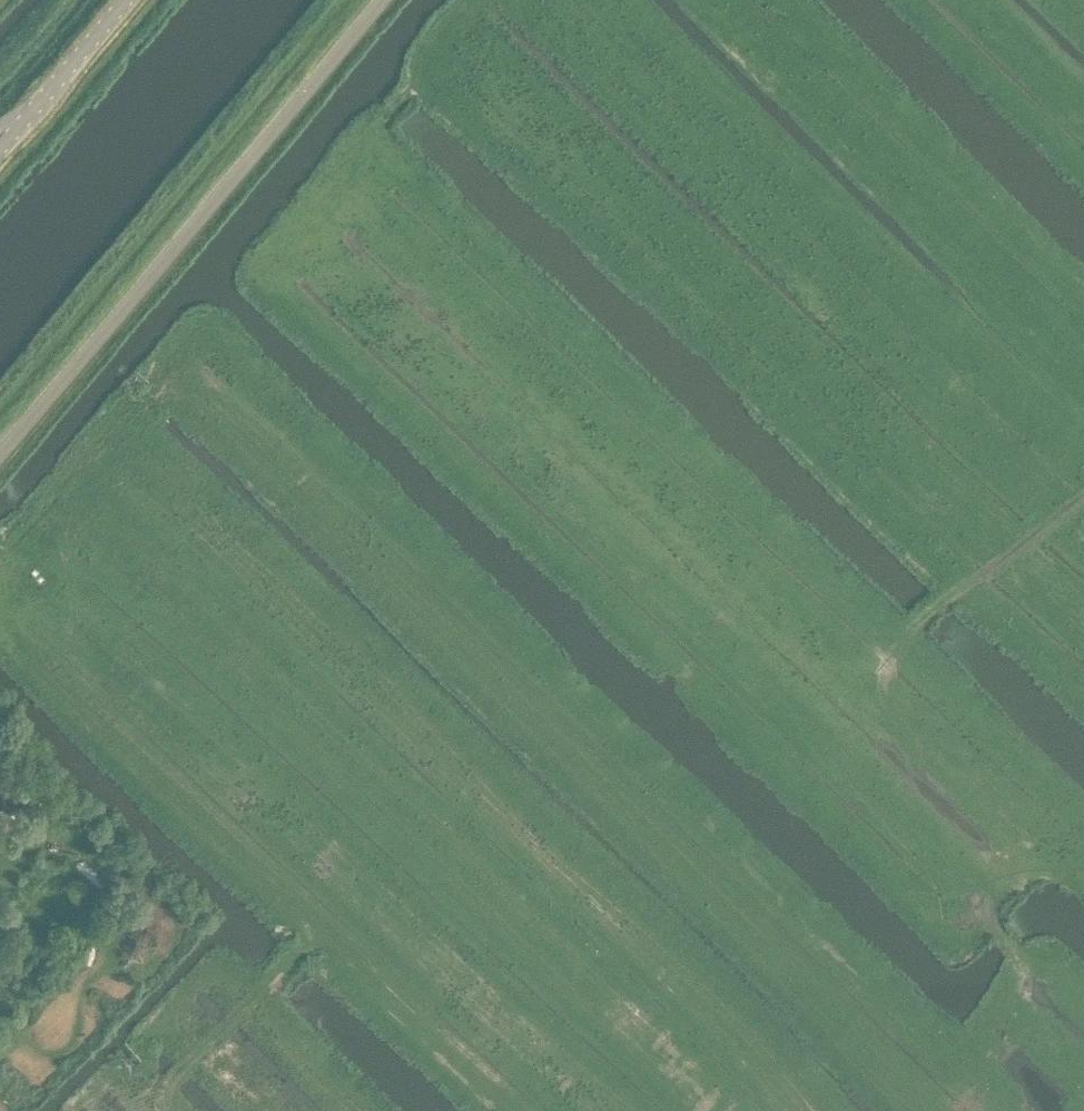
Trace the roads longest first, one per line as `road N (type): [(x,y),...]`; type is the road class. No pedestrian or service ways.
road 1 (track): [(505,1110),(307,931),(0,620)]
road 2 (tertiary): [(0,455),(382,0)]
road 3 (track): [(902,638),(1083,494)]
road 4 (unclassified): [(0,155),(131,0)]

